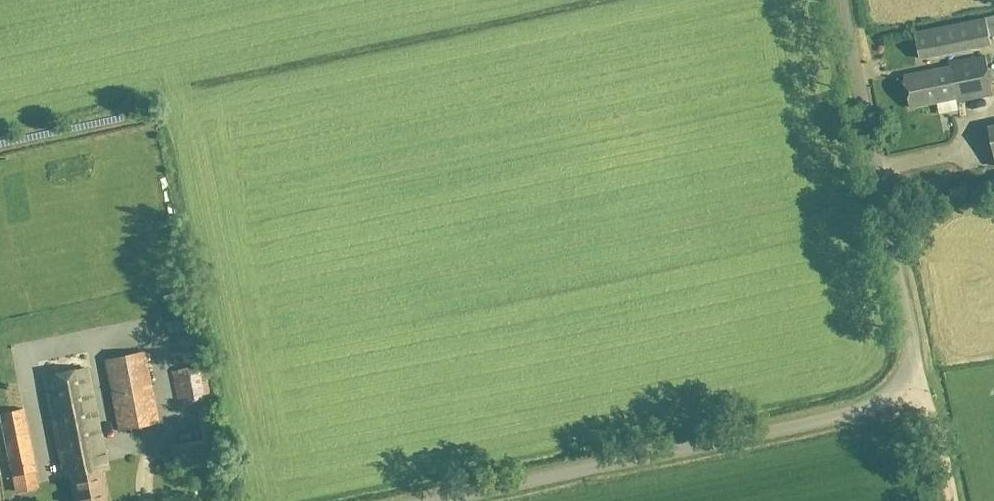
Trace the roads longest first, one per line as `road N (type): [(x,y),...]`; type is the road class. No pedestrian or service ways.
road 1 (unclassified): [(440,500),(864,411),(900,388),(916,362),(842,0)]
road 2 (track): [(945,500),(916,362)]

